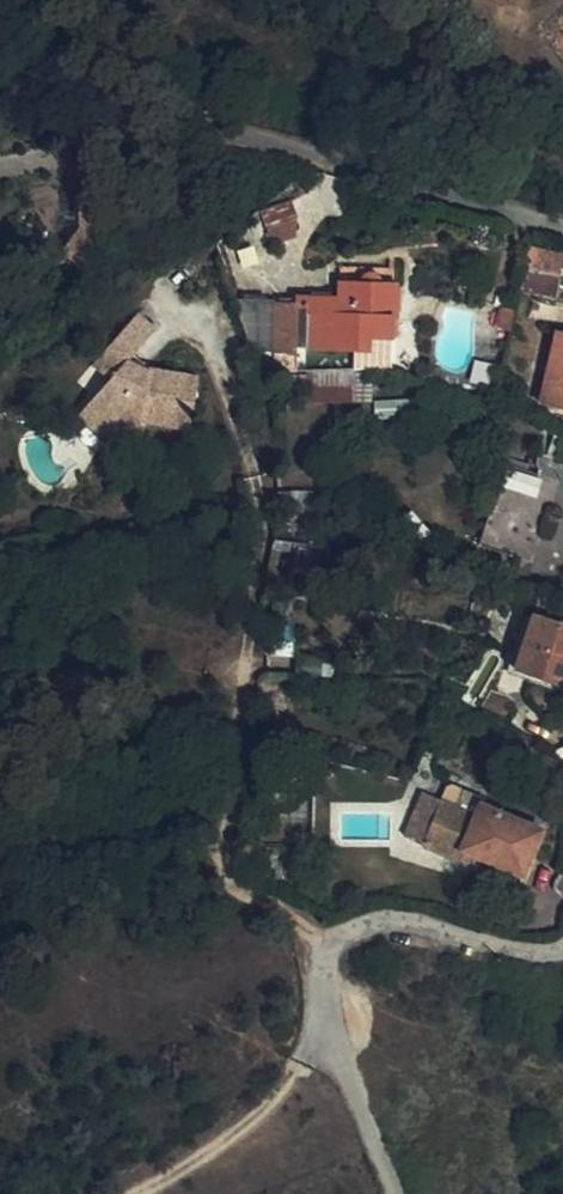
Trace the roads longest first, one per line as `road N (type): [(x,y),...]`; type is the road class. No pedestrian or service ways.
road 1 (track): [(173,307),(205,335),(216,358),(262,498),(266,540),(224,867)]
road 2 (residential): [(562,940),(540,948),(418,920),(362,920),(329,942),(319,979),(326,1019),(399,1193)]
road 3 (track): [(0,657),(190,815),(213,839),(231,892),(329,942)]

